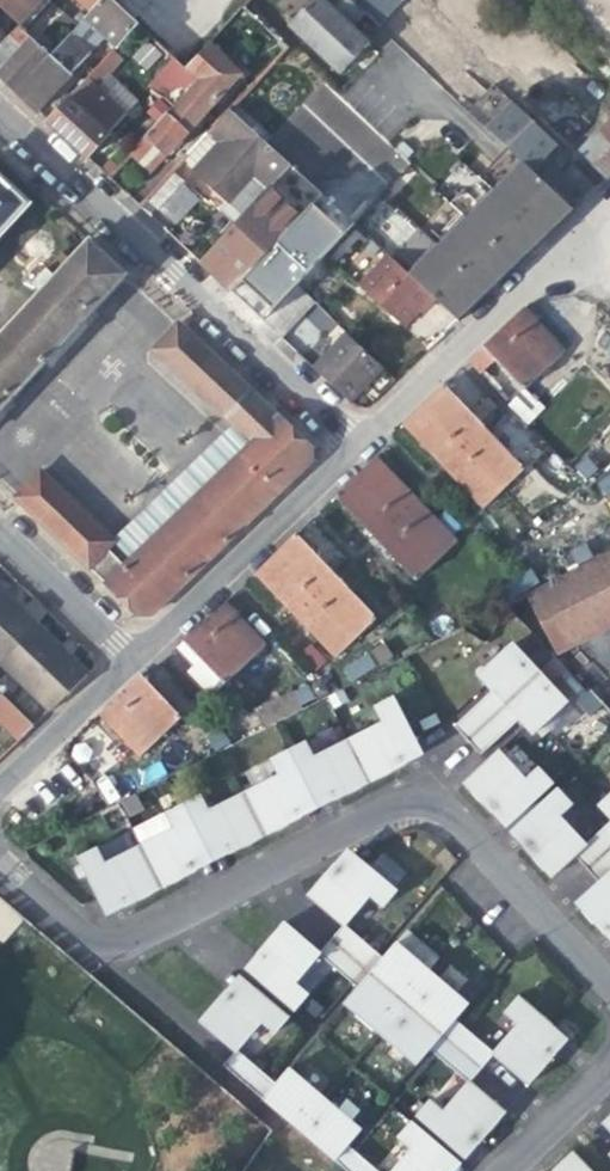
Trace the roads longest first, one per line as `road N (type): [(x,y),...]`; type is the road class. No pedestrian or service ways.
road 1 (residential): [(609,998),(432,797),(111,950),(0,861)]
road 2 (residential): [(355,452),(0,118)]
road 3 (residential): [(355,452),(609,206)]
road 4 (residential): [(137,658),(355,452)]
road 5 (residential): [(0,789),(137,658)]
road 6 (residential): [(0,527),(137,658)]
road 7 (residential): [(505,1170),(609,1069)]

